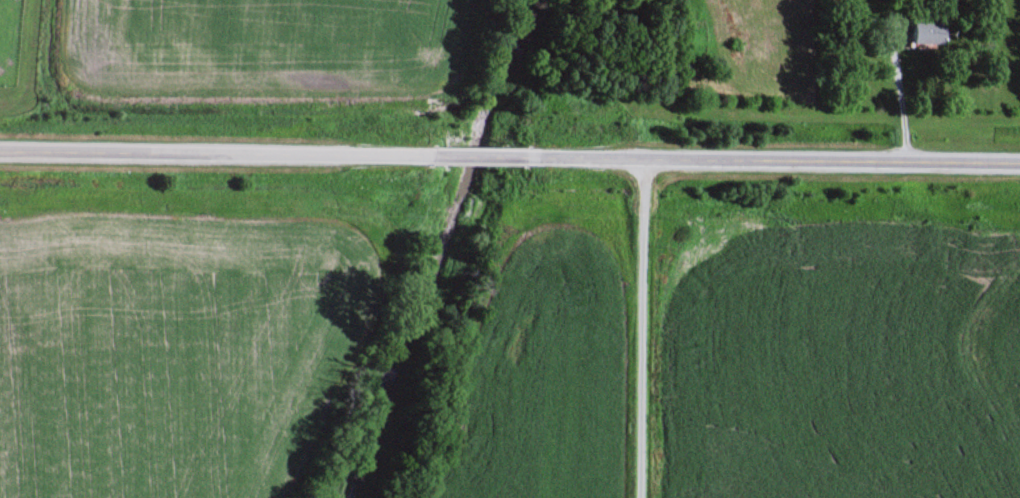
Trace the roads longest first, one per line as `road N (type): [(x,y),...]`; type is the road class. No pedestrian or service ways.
road 1 (secondary): [(1019,166),(522,157)]
road 2 (secondary): [(425,156),(0,150)]
road 3 (residential): [(642,497),(641,159)]

